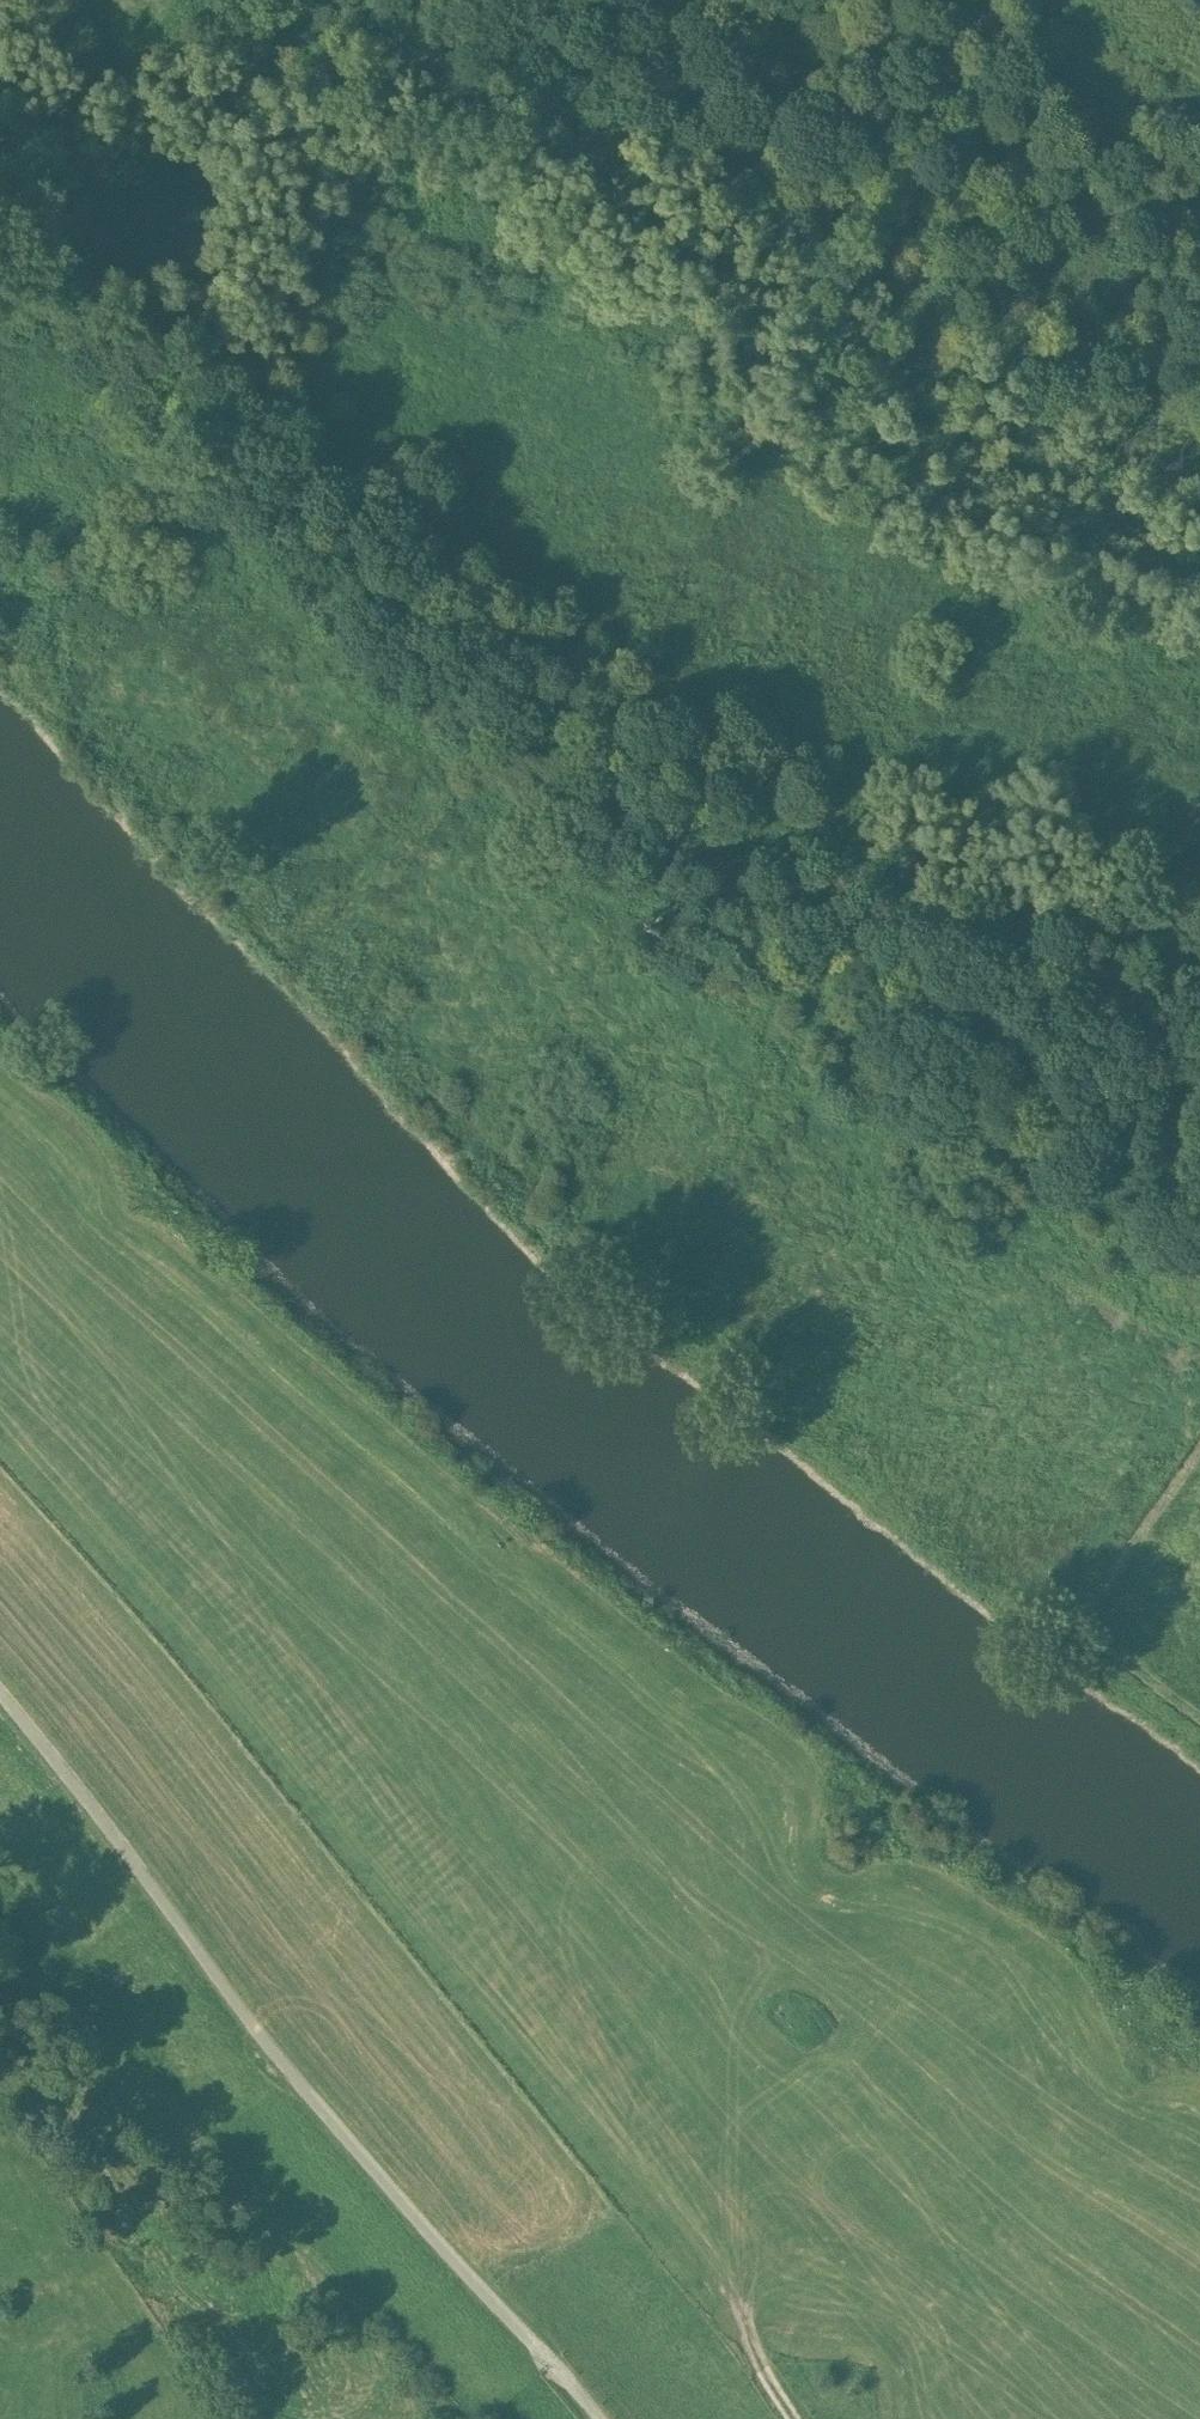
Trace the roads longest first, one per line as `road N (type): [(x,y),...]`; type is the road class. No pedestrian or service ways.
road 1 (track): [(801,2418),(734,2283)]

